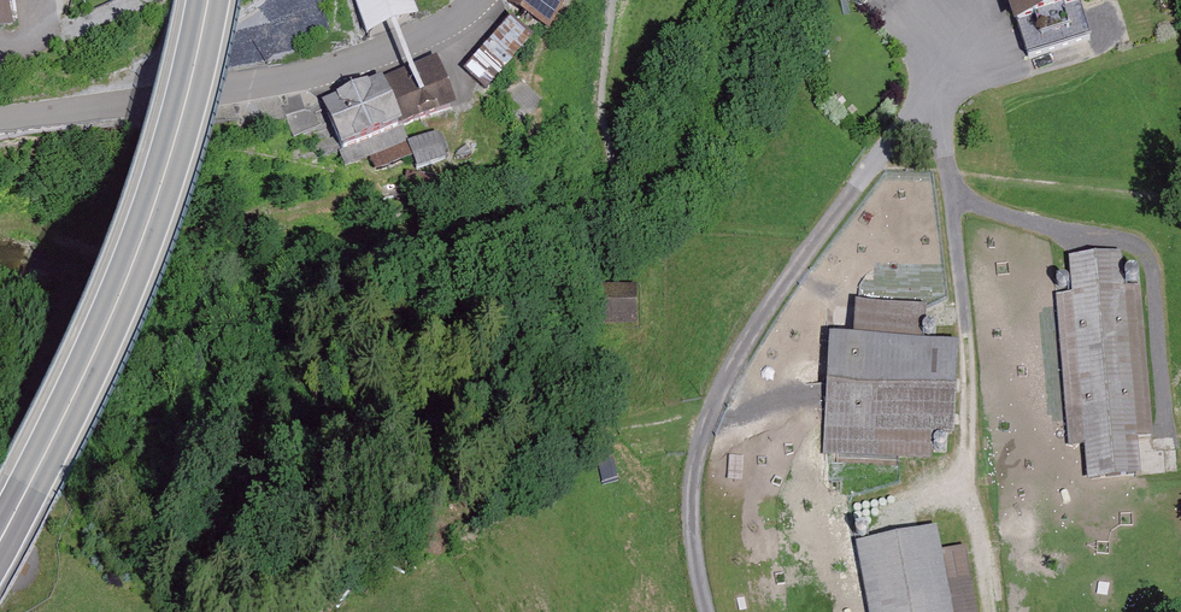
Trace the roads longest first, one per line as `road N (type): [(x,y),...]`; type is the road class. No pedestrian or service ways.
road 1 (trunk): [(211,0),(181,127),(128,280),(0,540)]
road 2 (track): [(937,82),(975,384),(969,461),(991,611)]
road 3 (residential): [(0,122),(313,79),(401,52),(460,23),(486,0)]
road 4 (track): [(952,183),(1019,222),(1144,248),(1153,265),(1166,429)]

